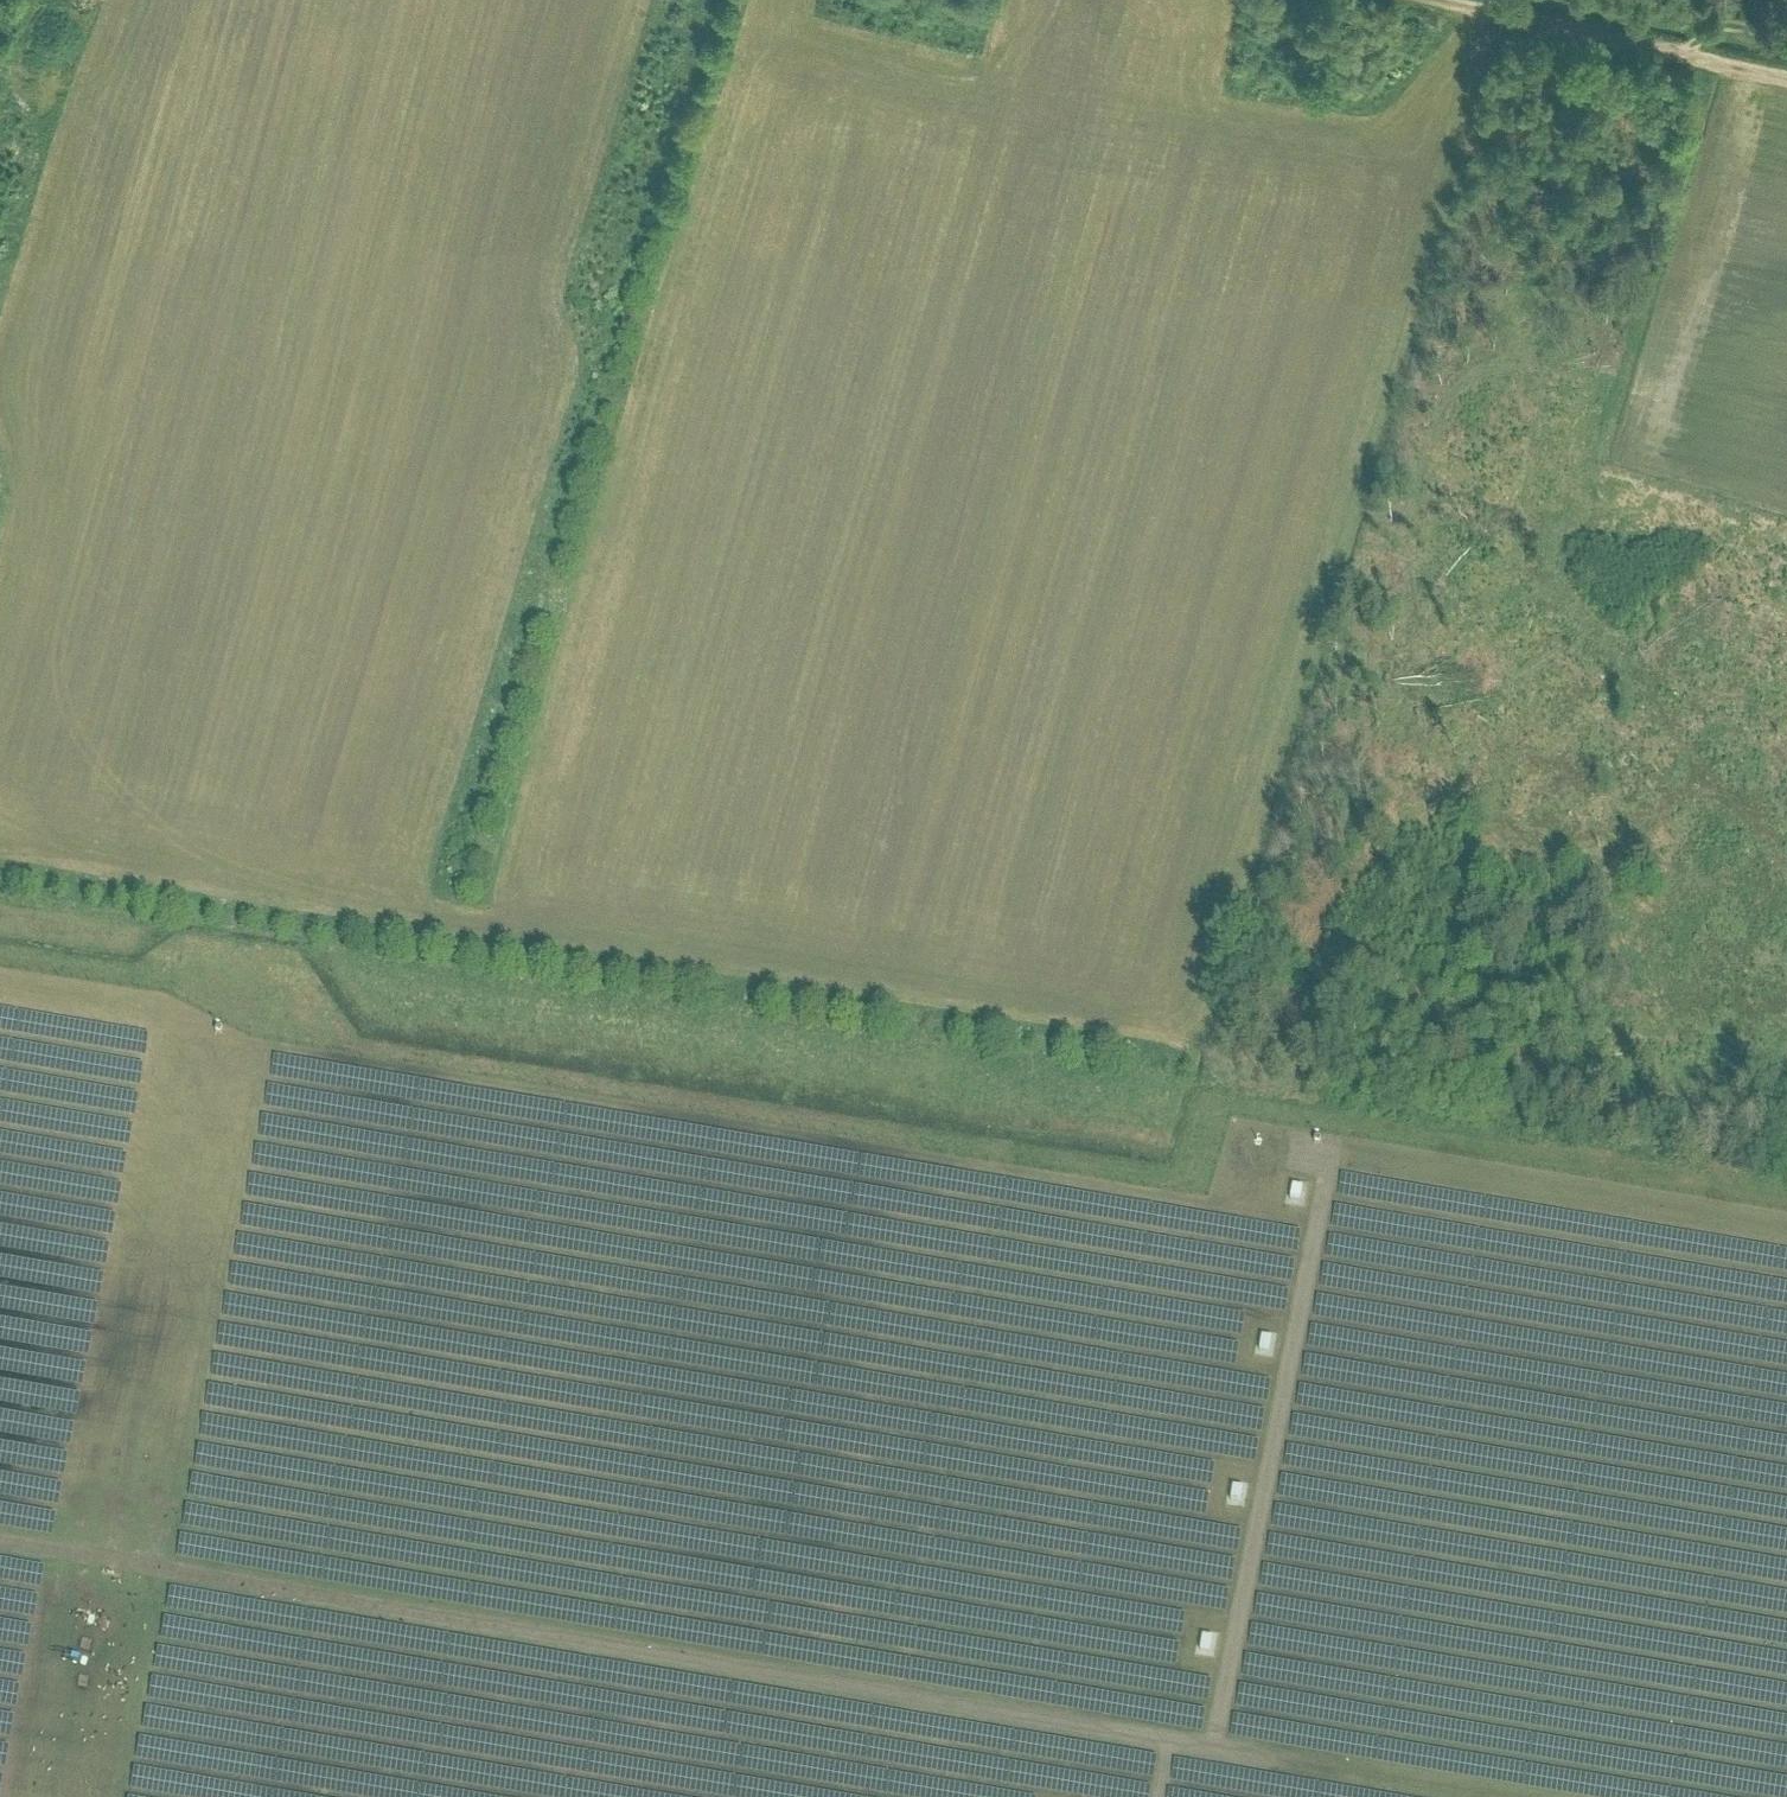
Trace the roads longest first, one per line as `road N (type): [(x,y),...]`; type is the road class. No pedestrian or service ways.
road 1 (track): [(1455,1796),(0,1545)]
road 2 (track): [(1786,66),(1477,0)]

